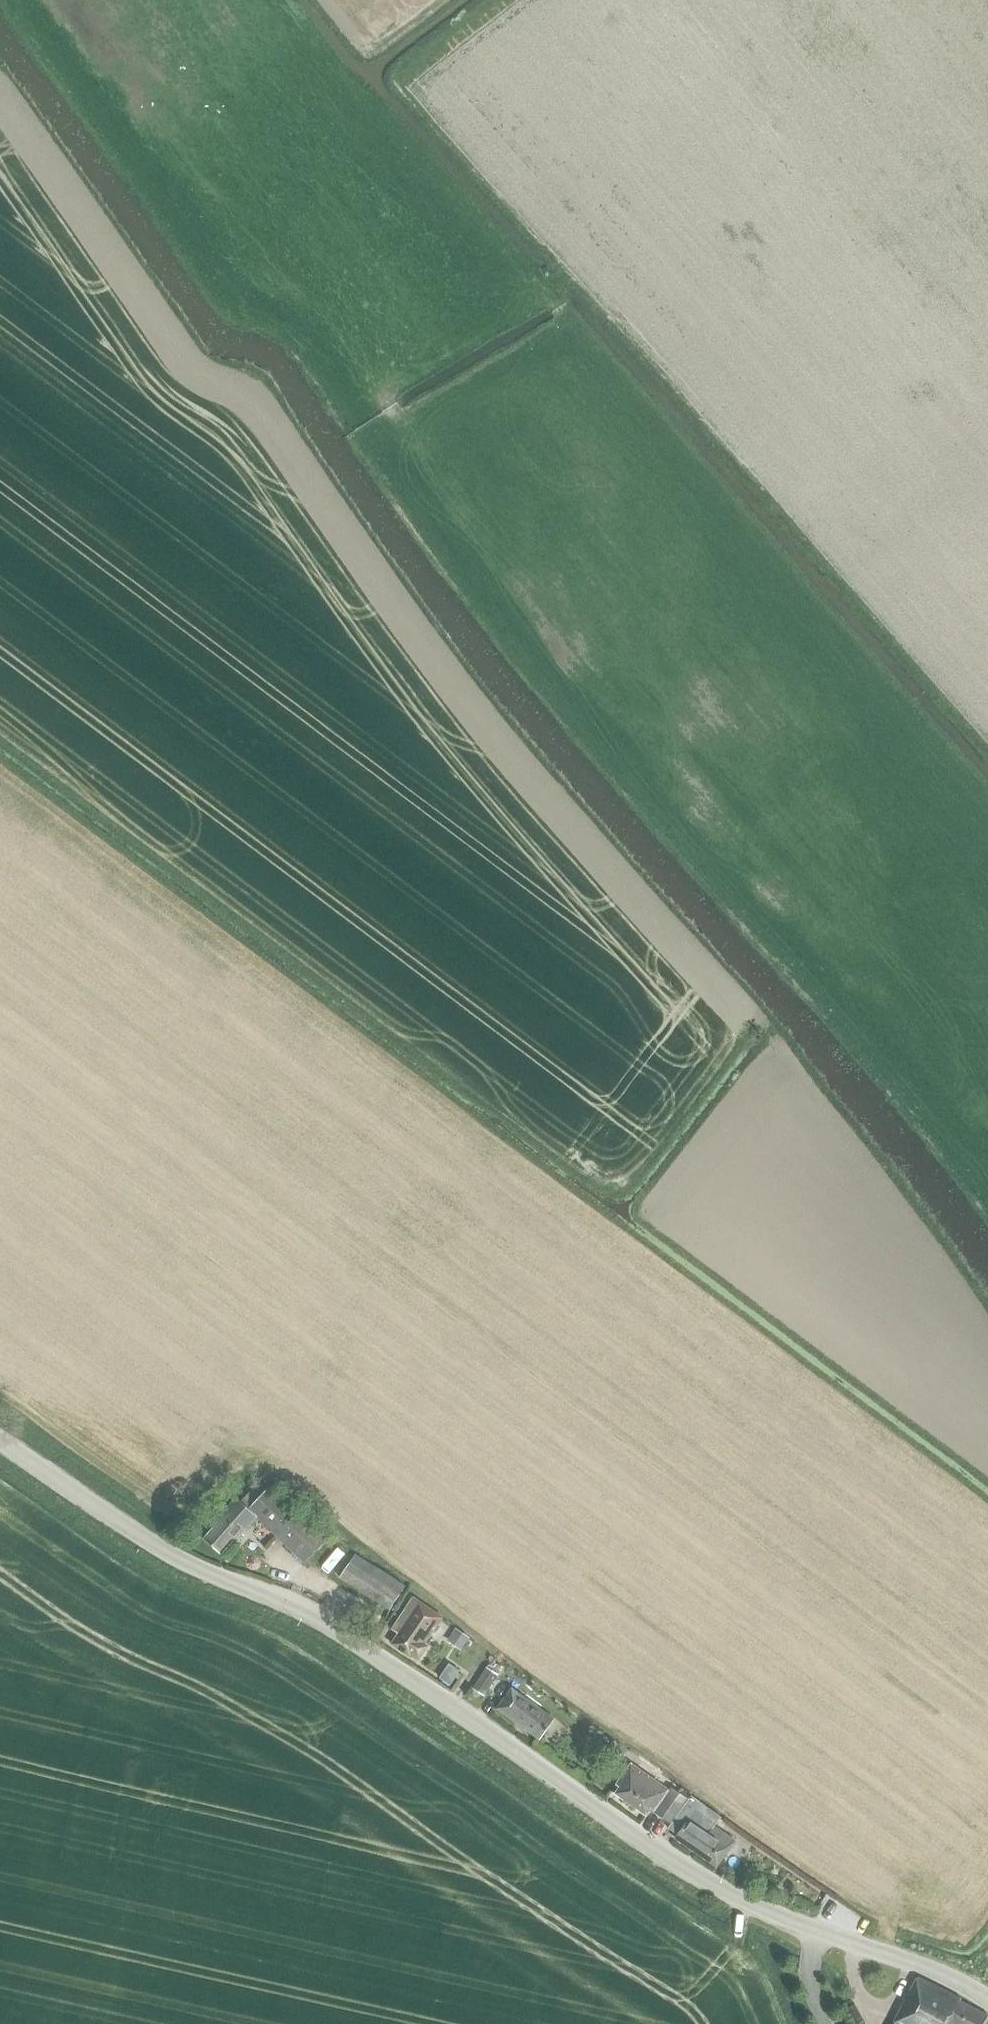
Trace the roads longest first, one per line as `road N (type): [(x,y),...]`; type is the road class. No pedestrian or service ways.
road 1 (tertiary): [(987,1999),(704,1877),(362,1644),(289,1601),(172,1555),(0,1440)]

